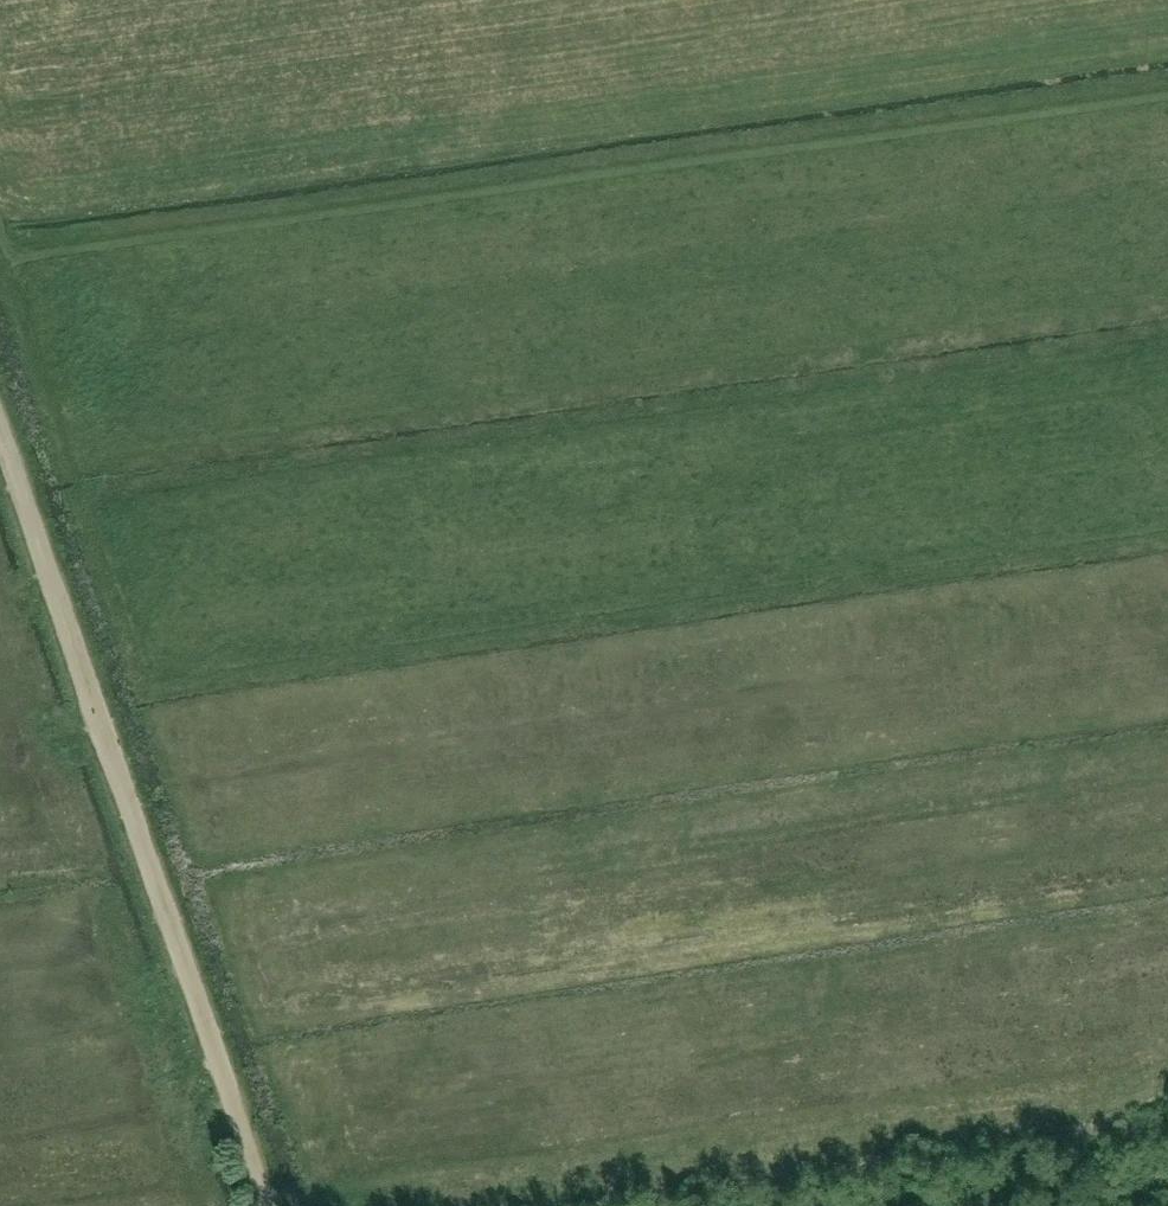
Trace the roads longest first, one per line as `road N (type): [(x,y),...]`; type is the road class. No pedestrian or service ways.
road 1 (track): [(267,1205),(0,418)]

